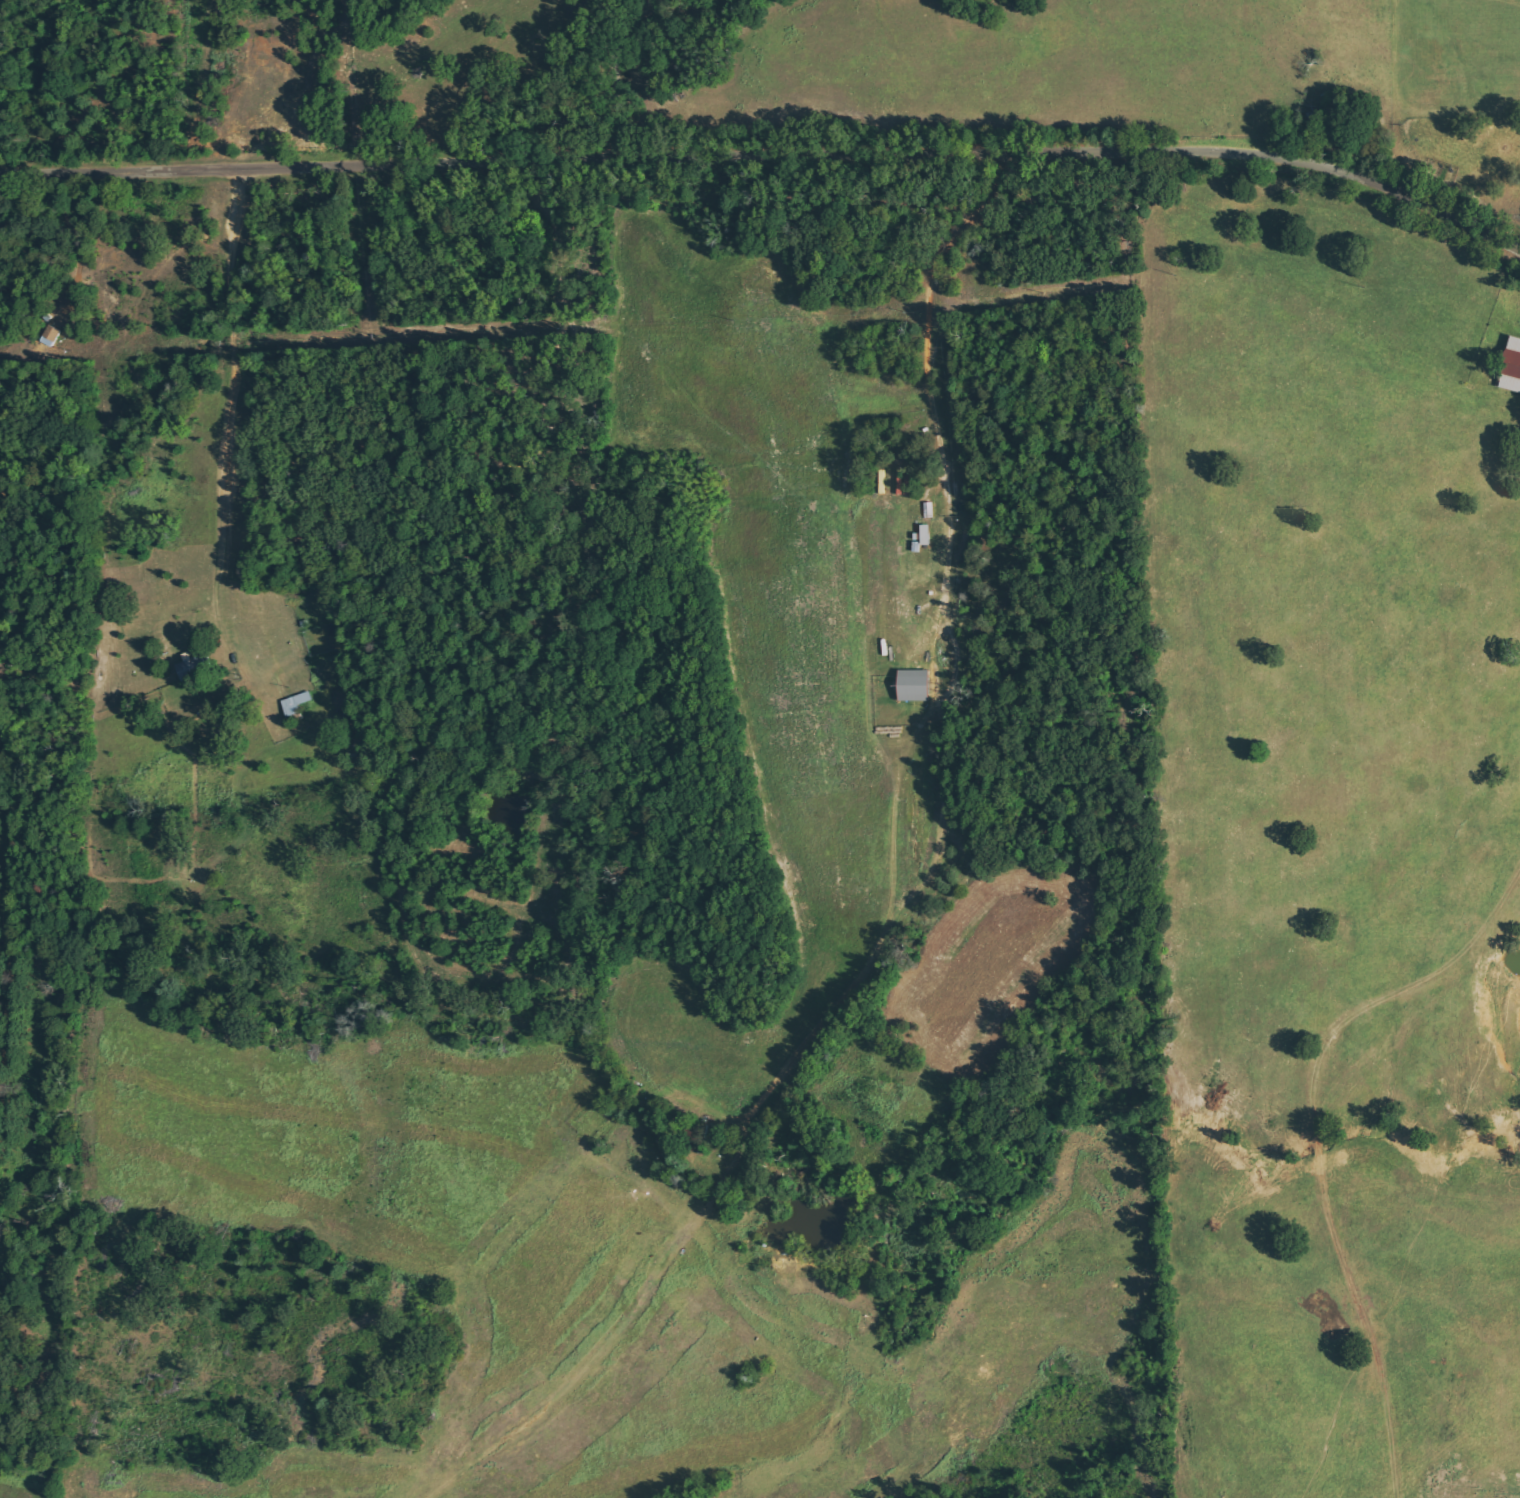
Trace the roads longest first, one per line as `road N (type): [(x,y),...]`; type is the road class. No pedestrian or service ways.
road 1 (residential): [(0,173),(1198,150),(1340,171),(1519,252)]
road 2 (track): [(1033,151),(947,264),(924,319),(928,410),(956,482),(948,589),(914,705),(890,903),(846,999),(790,1053),(692,1115)]
road 3 (residential): [(613,158),(603,0)]

